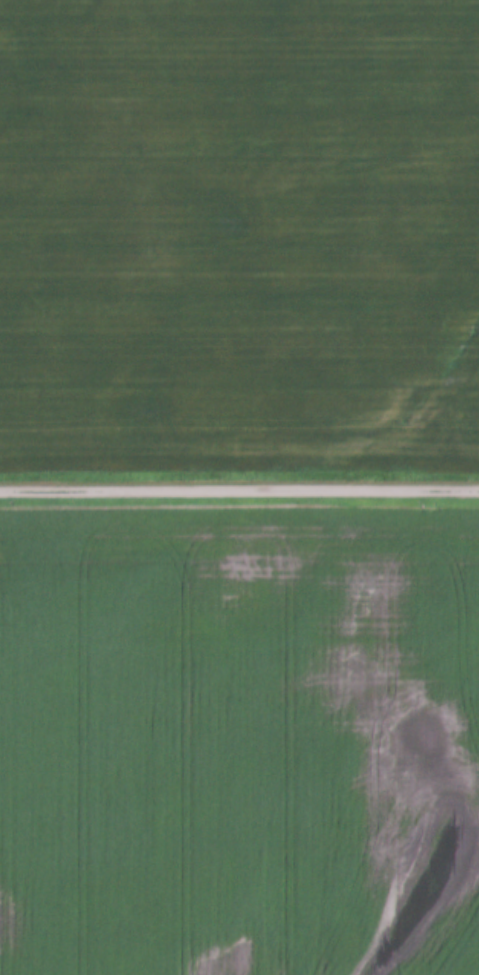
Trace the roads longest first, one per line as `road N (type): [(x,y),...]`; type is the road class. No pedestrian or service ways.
road 1 (residential): [(478,486),(0,486)]

